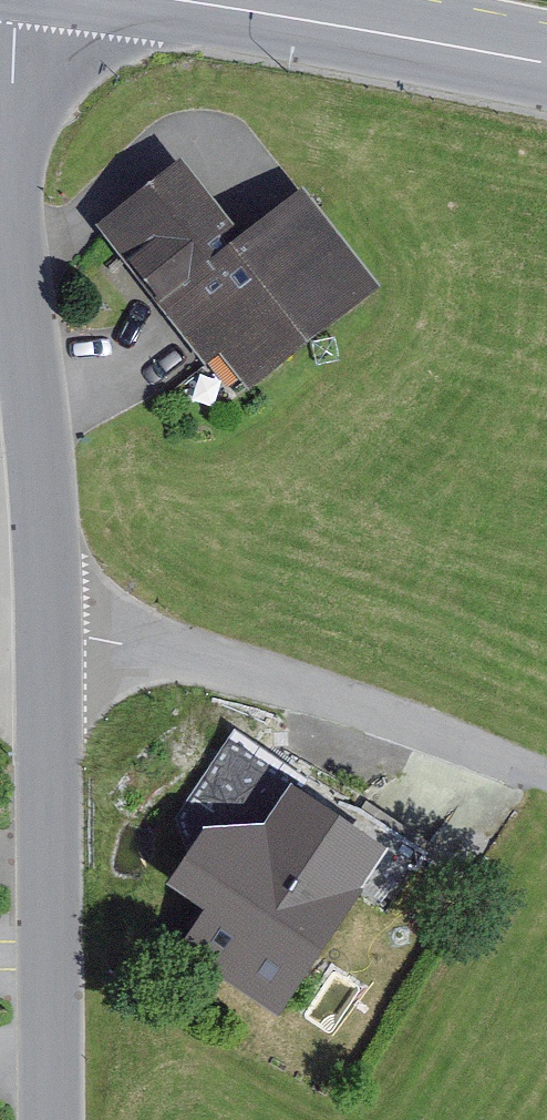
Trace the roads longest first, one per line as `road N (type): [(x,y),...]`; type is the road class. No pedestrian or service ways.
road 1 (residential): [(19,0),(5,131),(51,525),(53,635)]
road 2 (residential): [(53,635),(86,634),(371,708),(546,775)]
road 3 (residential): [(53,635),(56,1119)]
road 4 (secondary): [(178,0),(546,65)]

